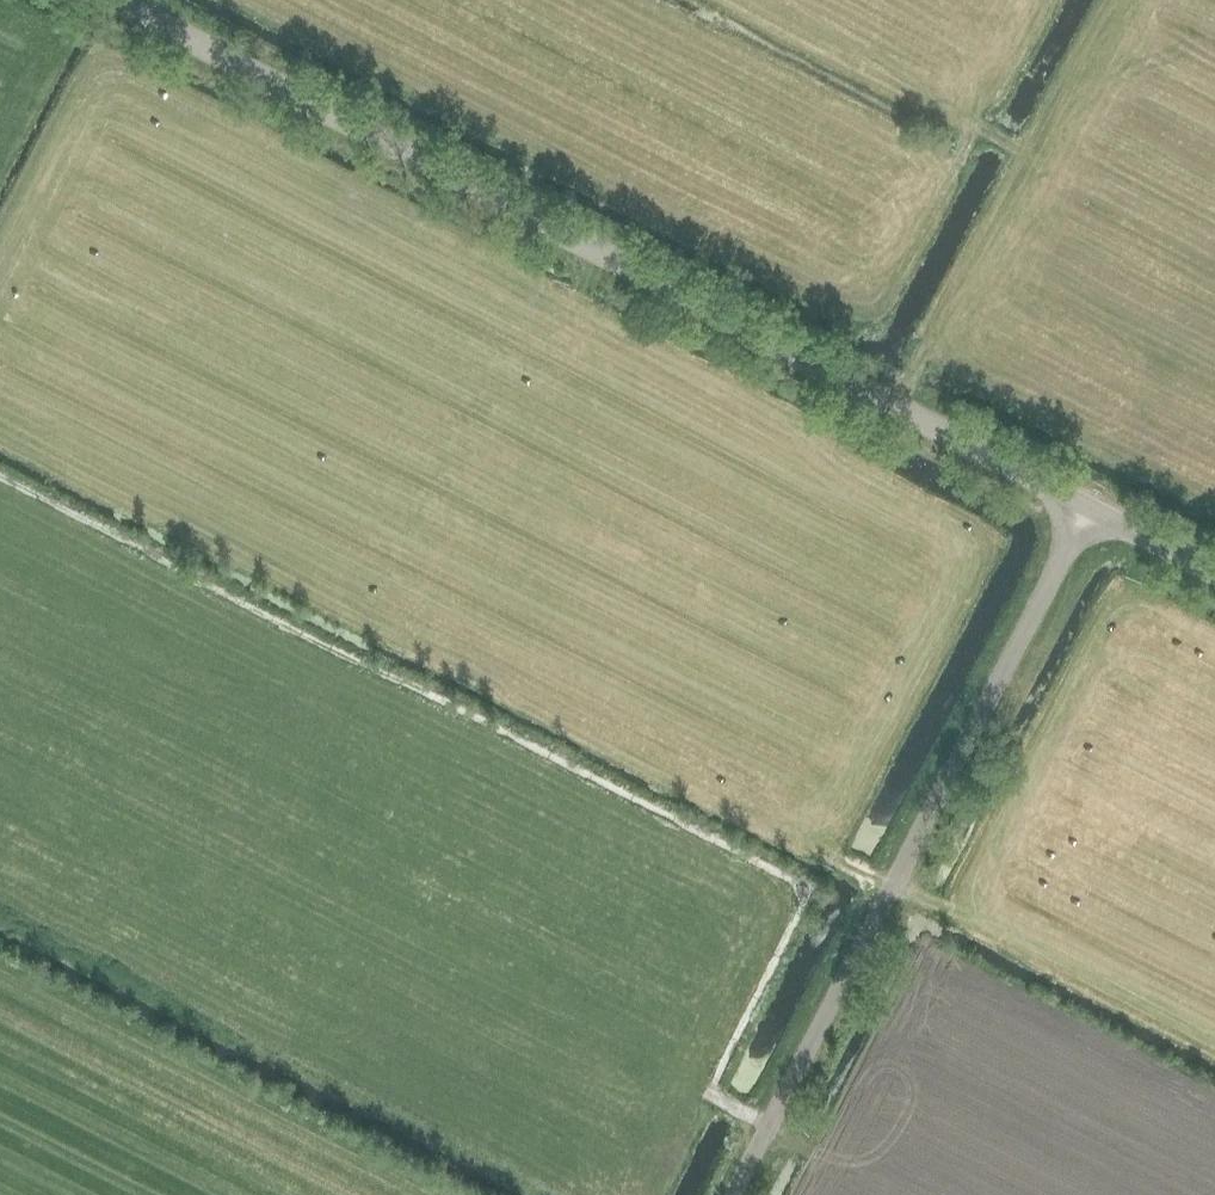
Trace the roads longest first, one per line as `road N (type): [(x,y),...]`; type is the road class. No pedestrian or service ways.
road 1 (tertiary): [(1093,520),(98,0)]
road 2 (unclassified): [(742,1194),(1093,520)]
road 3 (tertiary): [(1214,583),(1093,520)]

